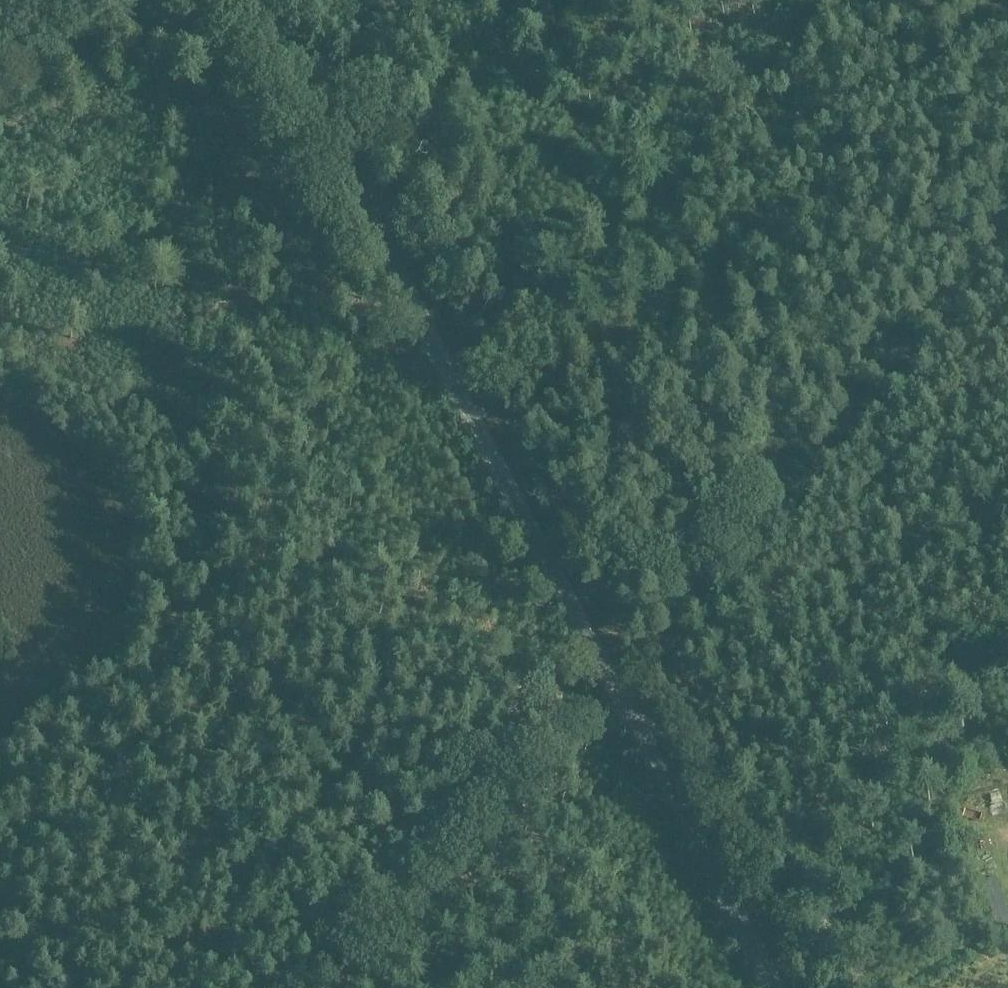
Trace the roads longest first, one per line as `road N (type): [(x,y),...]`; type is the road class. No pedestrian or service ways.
road 1 (tertiary): [(765,987),(221,0)]

